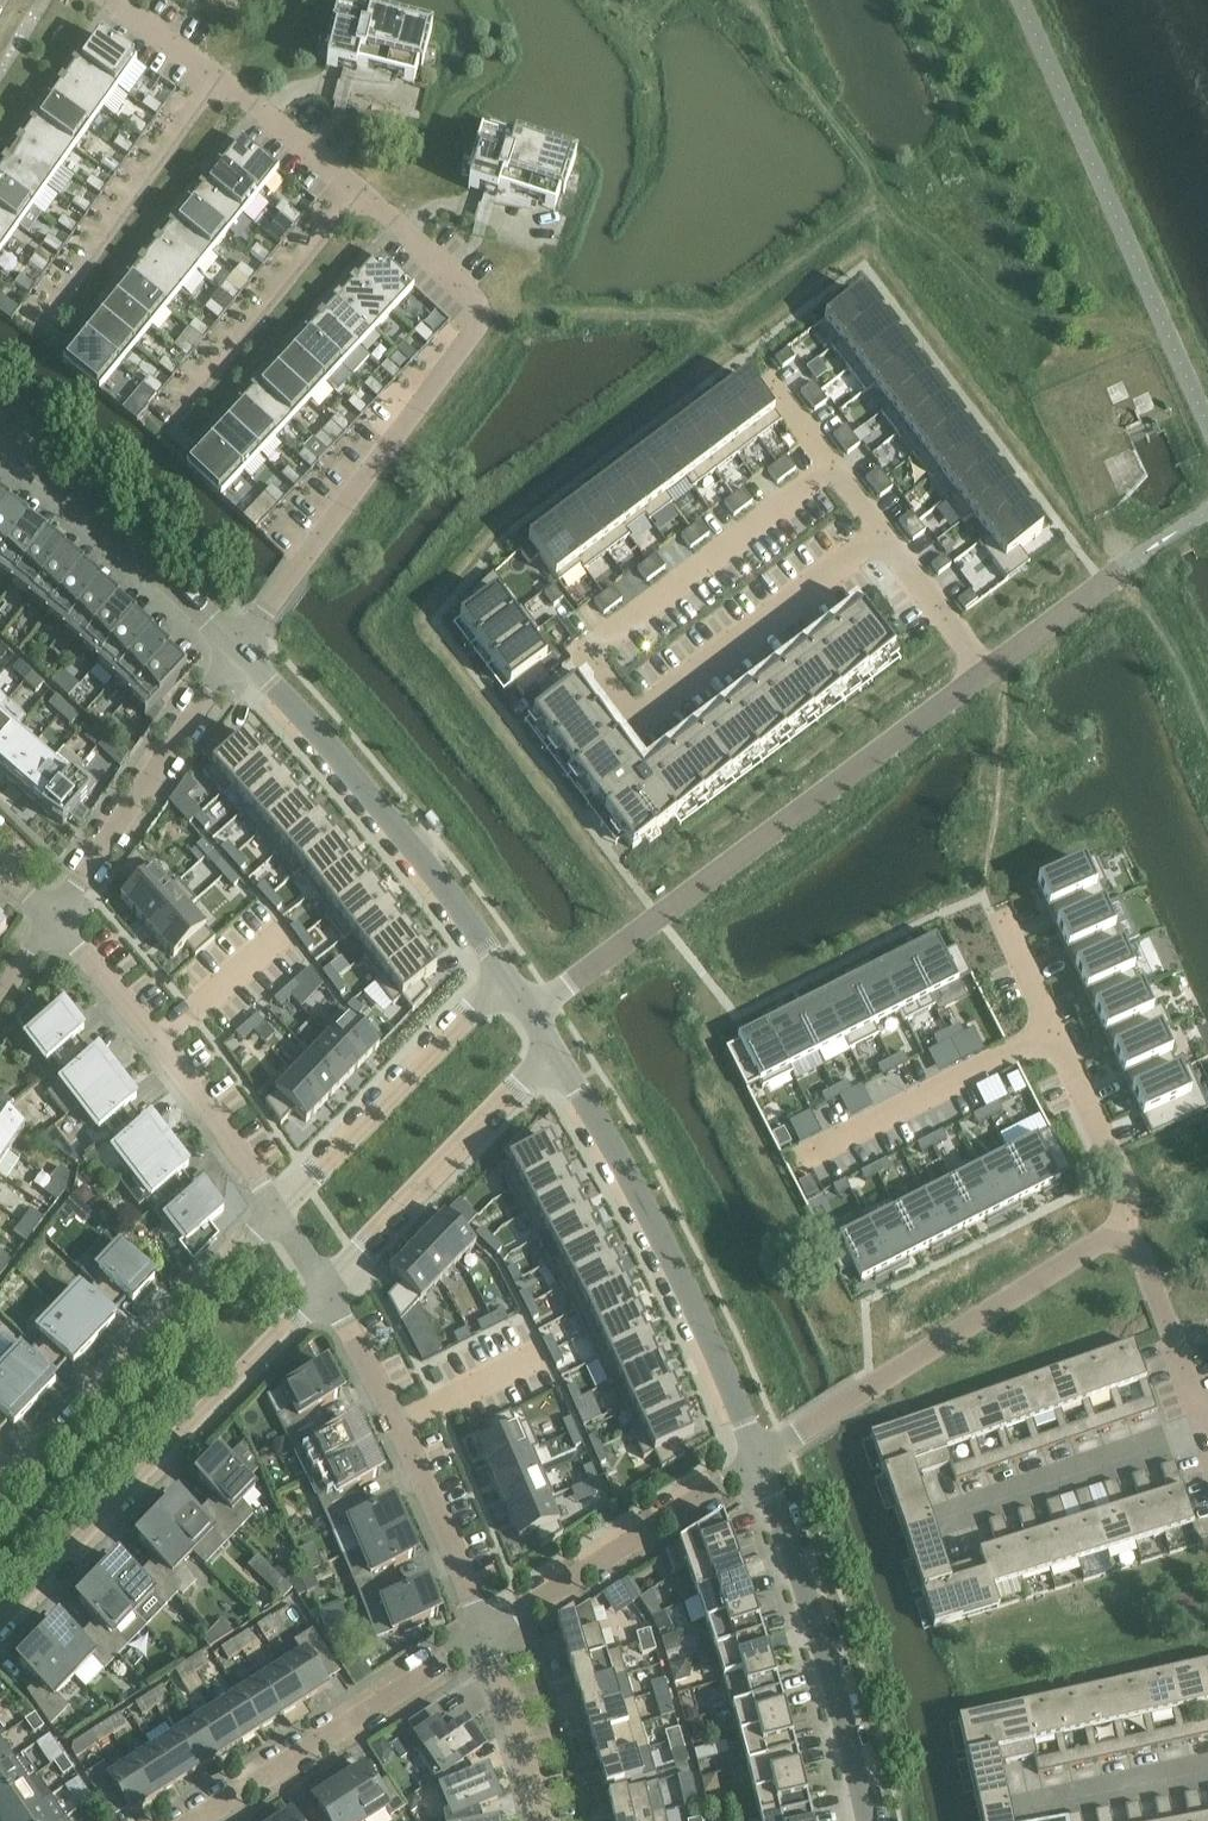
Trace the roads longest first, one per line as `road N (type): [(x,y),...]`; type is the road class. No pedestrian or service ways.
road 1 (residential): [(830,471),(603,629),(658,703),(883,541)]
road 2 (residential): [(243,641),(477,323),(472,291),(364,190)]
road 3 (residential): [(534,1015),(985,668)]
road 4 (unclassified): [(761,1458),(685,1279),(549,1038)]
road 5 (unclassified): [(0,1628),(328,1290)]
road 6 (unclassified): [(520,995),(414,846),(243,641)]
road 7 (residential): [(1114,1237),(761,1458)]
road 8 (unclassified): [(278,1213),(0,1501)]
road 9 (unclassified): [(870,1820),(819,1626),(761,1458)]
road 10 (residential): [(487,1629),(328,1290)]
road 11 (residential): [(278,1213),(173,1061),(54,919)]
road 12 (residential): [(190,1820),(487,1629)]
road 13 (unclassified): [(328,1290),(529,1089),(549,1038)]
road 14 (residential): [(54,919),(243,641)]
road 15 (unclassified): [(520,995),(467,1011),(278,1213)]
road 16 (residential): [(487,1629),(761,1458)]
road 17 (unclassified): [(243,641),(0,434)]
road 18 (residential): [(45,322),(221,77)]
road 19 (residential): [(175,424),(364,190)]
road 20 (residential): [(1051,1035),(794,1165)]
road 21 (residential): [(1207,1434),(1142,1257),(1133,1241),(1114,1237)]
road 22 (residential): [(1114,1237),(1116,1181),(1051,1035)]
road 23 (residential): [(542,1820),(487,1629)]
road 24 (residential): [(364,190),(221,77)]
road 25 (residential): [(985,668),(1130,560)]
road 26 (residential): [(985,668),(883,541)]
road 27 (residential): [(1051,1035),(993,915)]
road 28 (residential): [(221,77),(116,0)]

